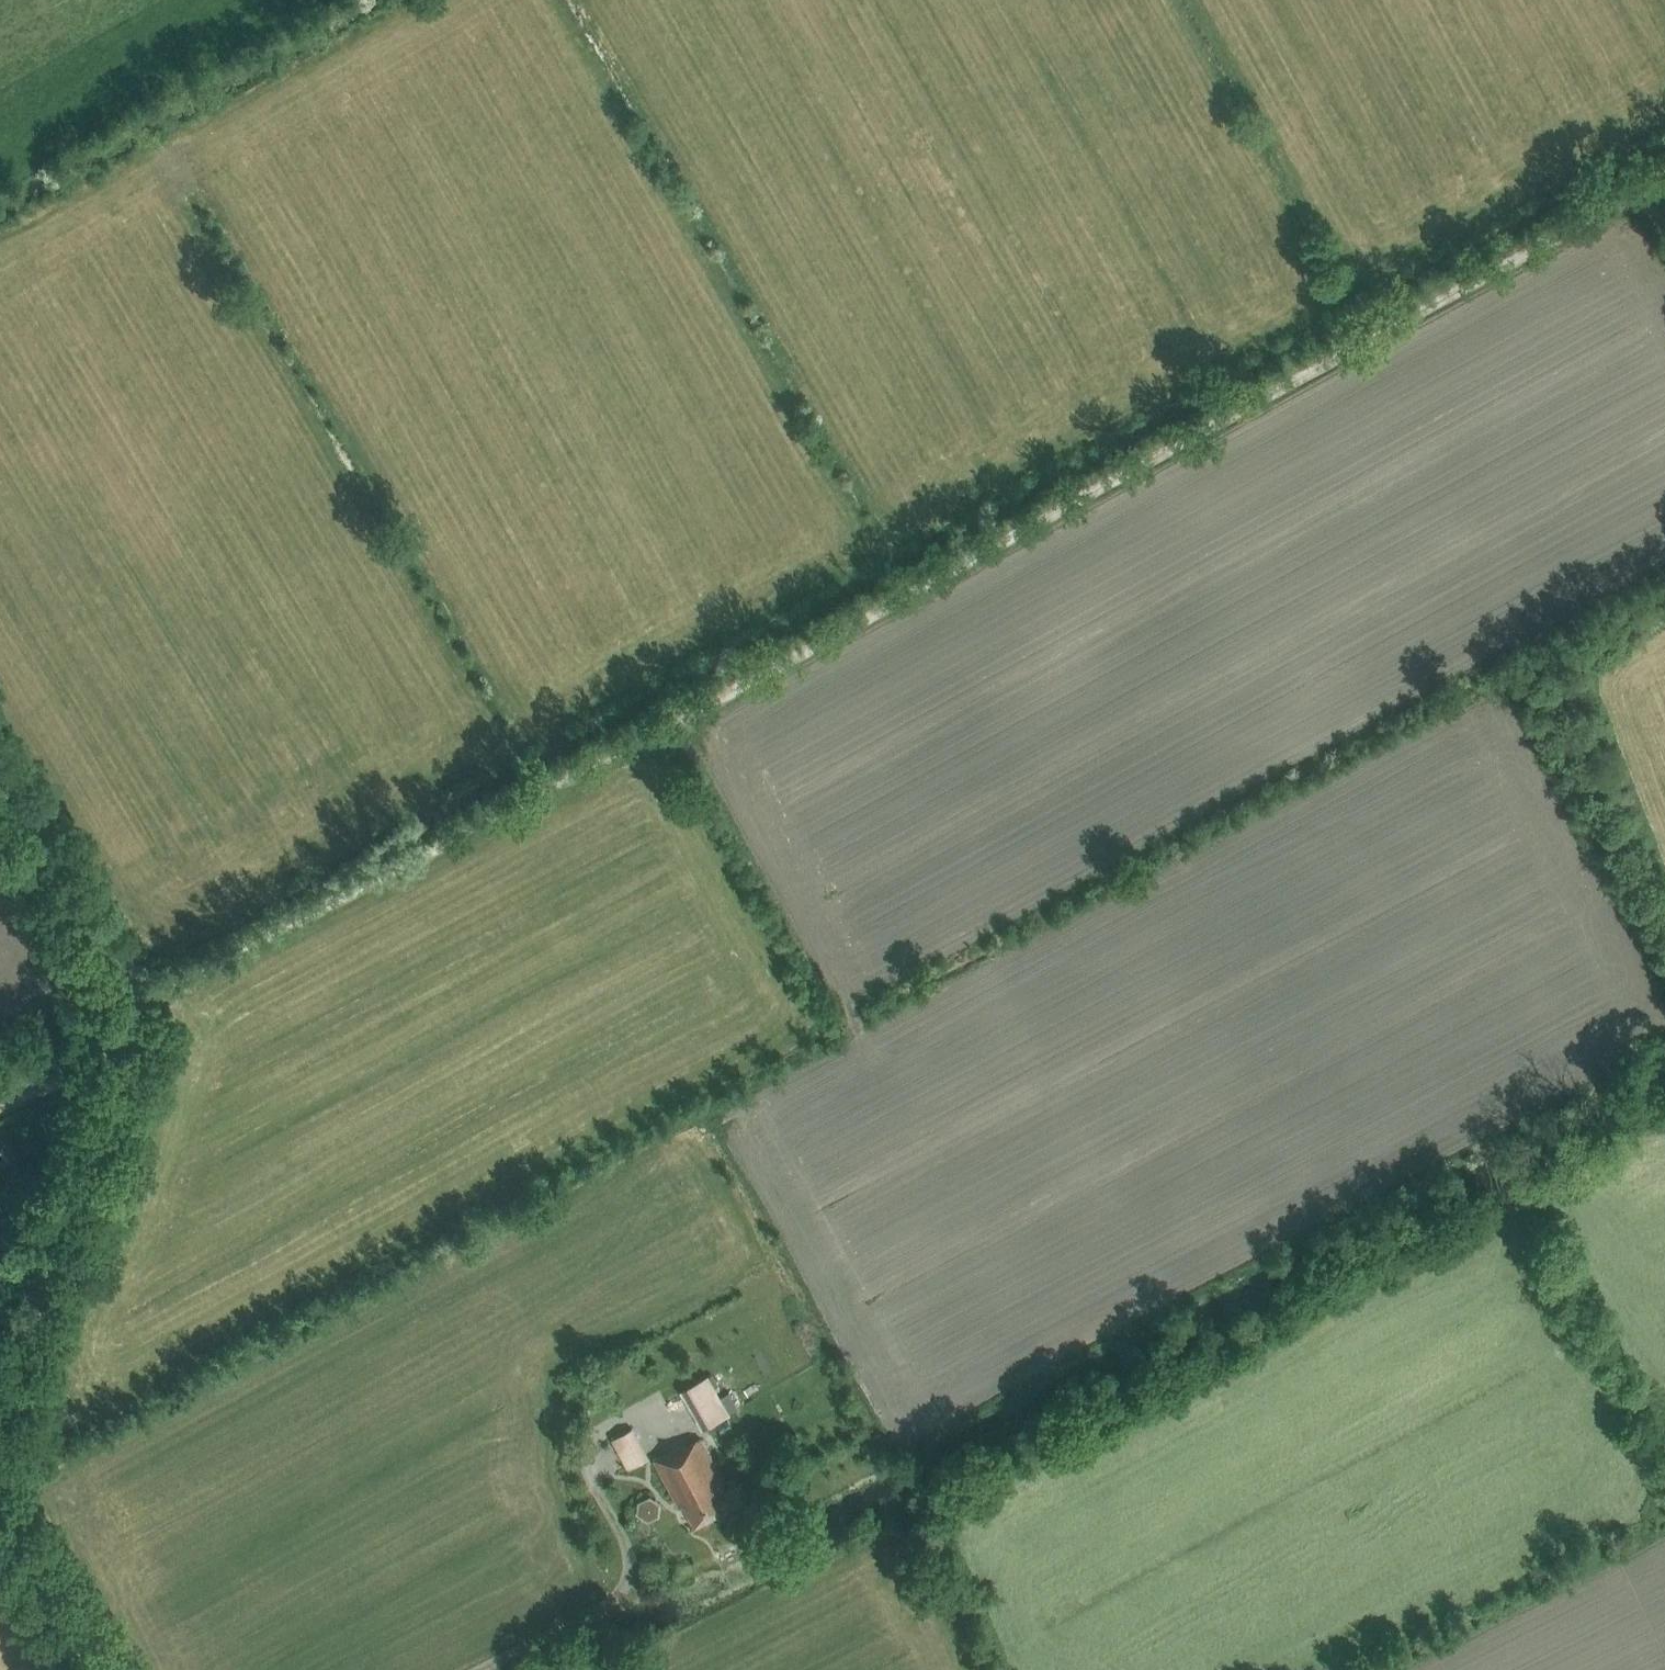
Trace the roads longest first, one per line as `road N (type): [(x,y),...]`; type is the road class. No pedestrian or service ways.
road 1 (track): [(129,1004),(1664,175)]
road 2 (unclassified): [(0,1407),(118,1067),(129,1004),(0,796)]
road 3 (track): [(481,1669),(616,1599),(628,1583),(630,1560),(594,1484),(591,1445),(654,1405)]
road 4 (unclassified): [(79,1669),(0,1508)]

